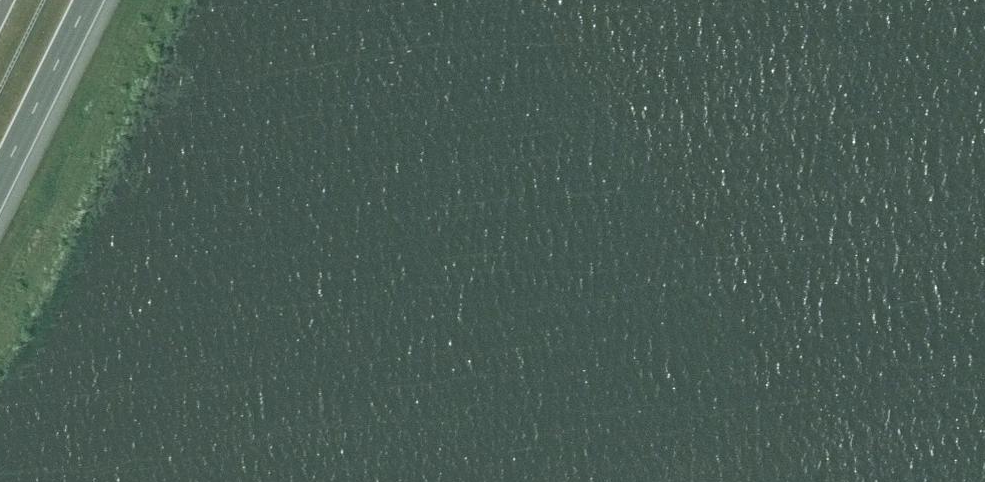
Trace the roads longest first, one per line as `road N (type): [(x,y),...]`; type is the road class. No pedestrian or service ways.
road 1 (motorway): [(0,177),(88,0)]

